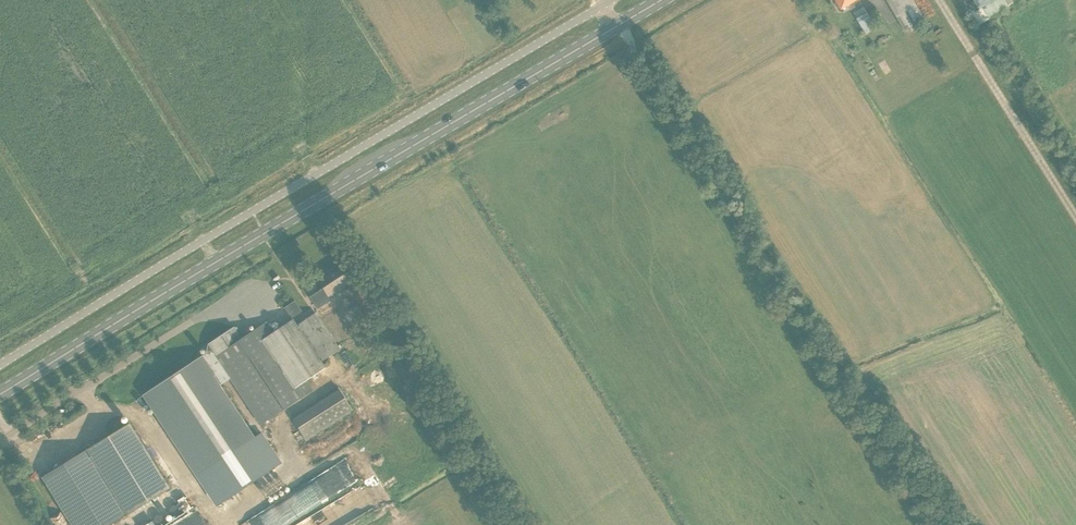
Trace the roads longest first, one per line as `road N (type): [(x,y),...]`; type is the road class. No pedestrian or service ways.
road 1 (primary): [(0,394),(615,27)]
road 2 (unclassified): [(603,5),(0,366)]

